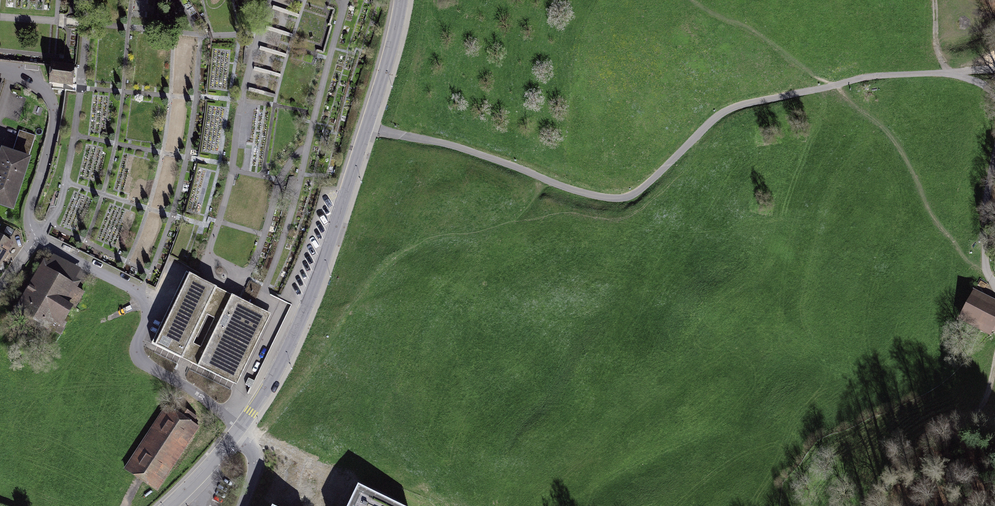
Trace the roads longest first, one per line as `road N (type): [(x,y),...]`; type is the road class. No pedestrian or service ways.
road 1 (unclassified): [(994,72),(886,78),(730,112),(651,188),(623,202),(367,126)]
road 2 (residential): [(240,428),(295,335),(367,126)]
road 3 (residential): [(240,428),(138,357),(148,318),(138,292),(38,239)]
road 4 (residential): [(38,239),(29,219),(56,122),(52,100),(37,83),(0,67)]
road 5 (track): [(994,361),(972,415),(918,440),(896,467),(889,505)]
road 6 (residential): [(367,126),(401,0)]

